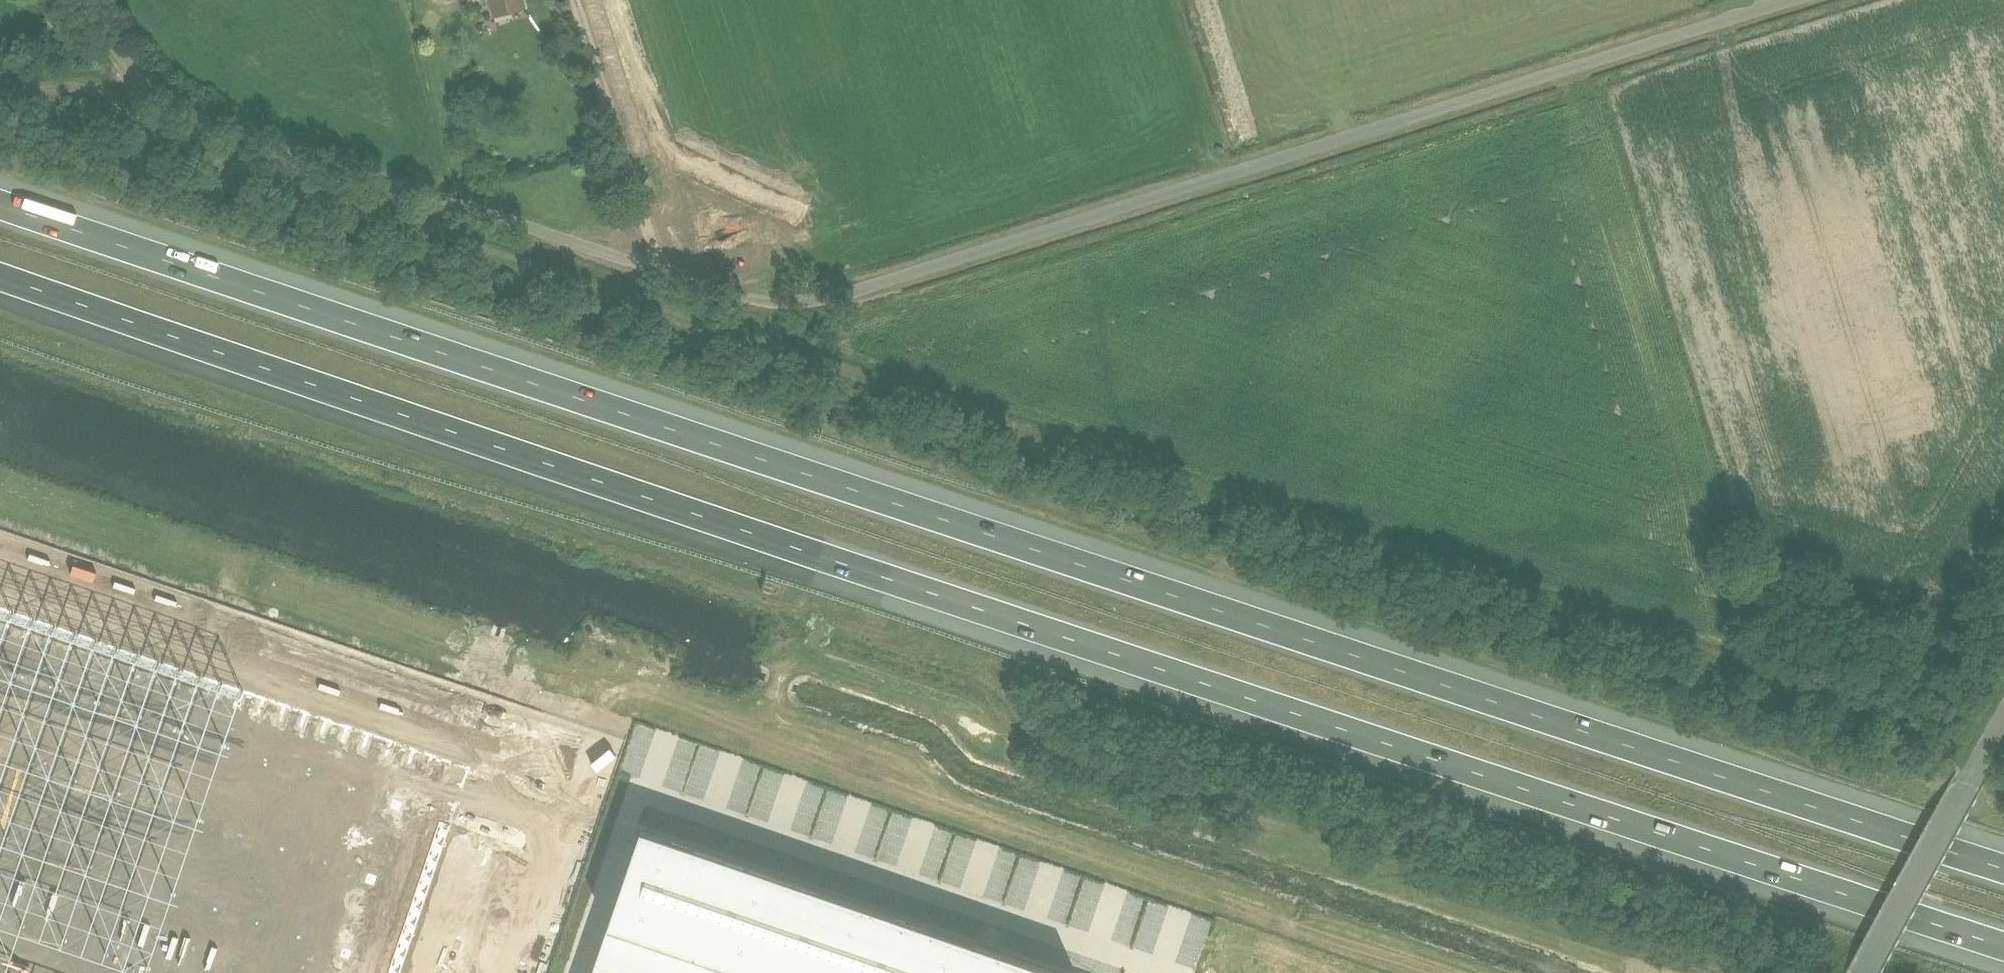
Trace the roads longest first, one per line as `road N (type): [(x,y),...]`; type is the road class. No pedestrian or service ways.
road 1 (motorway): [(0,276),(2003,946)]
road 2 (motorway): [(2003,868),(0,205)]
road 3 (unclassified): [(661,273),(764,304),(824,301),(1798,0)]
road 4 (unclassified): [(1860,972),(2003,712)]

